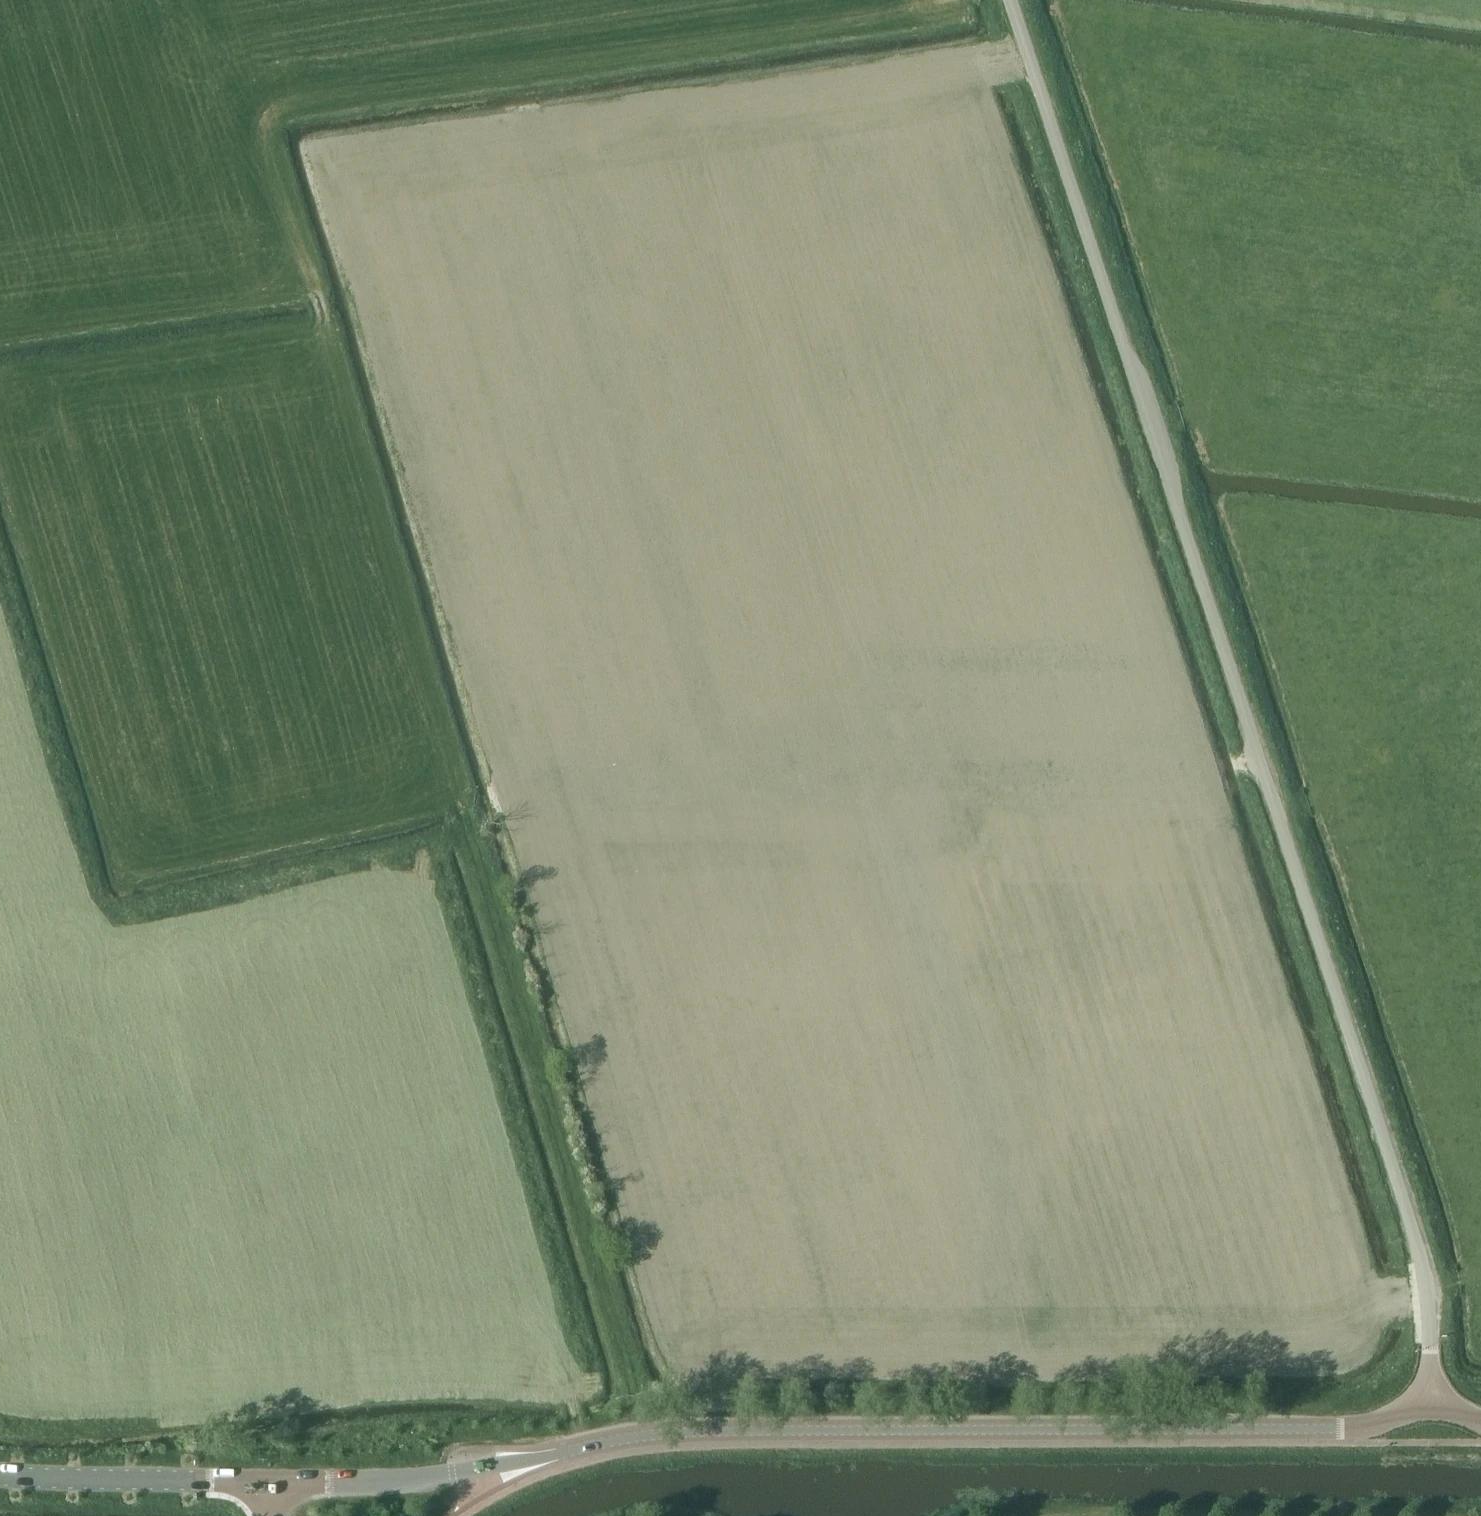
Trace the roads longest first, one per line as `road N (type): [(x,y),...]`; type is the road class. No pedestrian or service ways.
road 1 (unclassified): [(1429,1412),(1430,1323),(1402,1199),(1008,0)]
road 2 (secondary): [(547,1459),(655,1434),(1377,1429),(1429,1412)]
road 3 (secondary): [(547,1459),(418,1481),(269,1483)]
road 4 (secondary): [(0,1476),(170,1481)]

